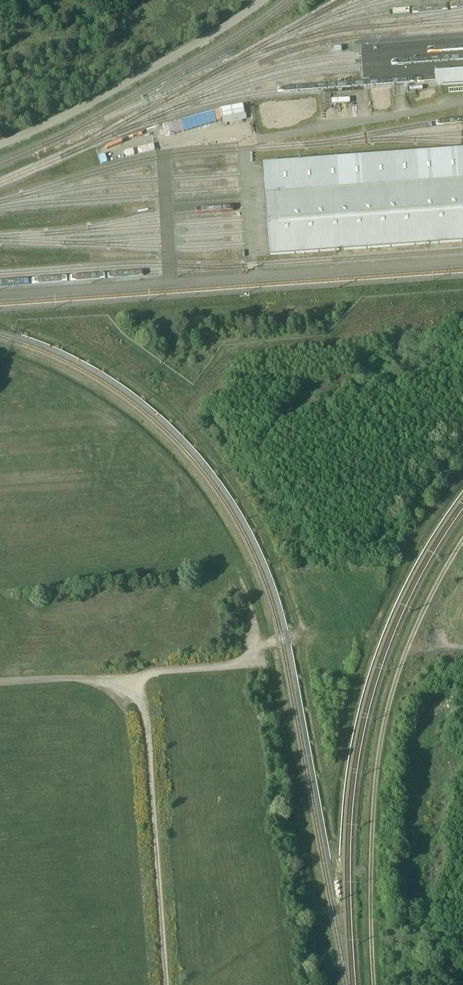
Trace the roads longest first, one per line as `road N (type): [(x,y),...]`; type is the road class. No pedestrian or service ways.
road 1 (track): [(0,297),(462,261)]
road 2 (track): [(375,984),(379,758)]
road 3 (track): [(388,713),(423,614),(462,542)]

